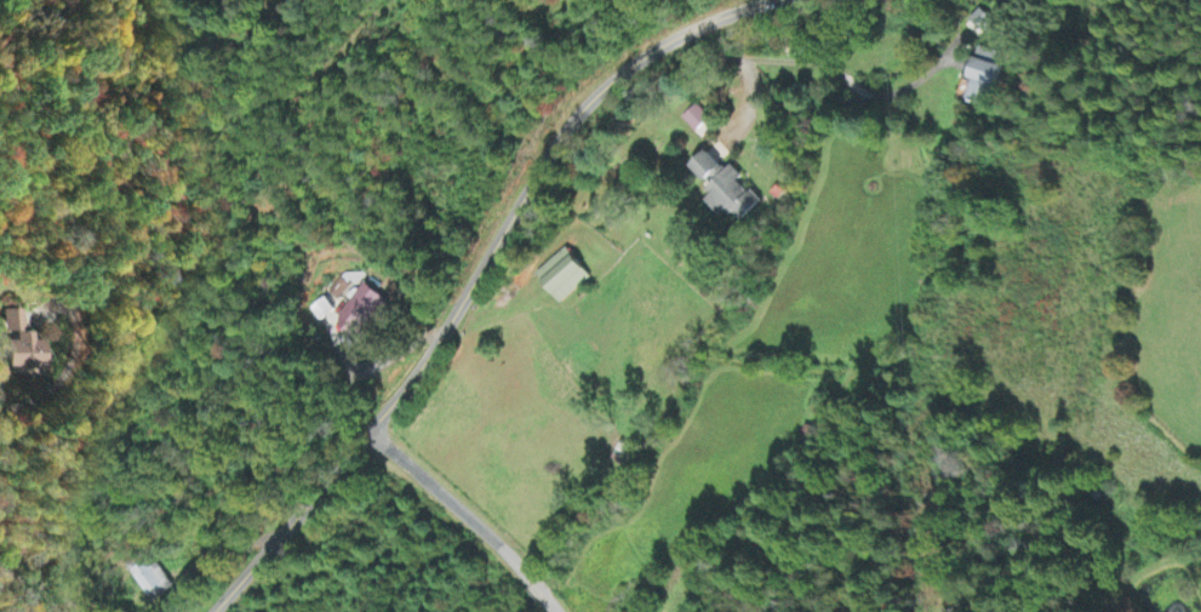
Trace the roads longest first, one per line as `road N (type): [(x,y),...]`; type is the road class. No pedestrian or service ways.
road 1 (residential): [(786,0),(687,32),(590,99),(416,372),(214,611)]
road 2 (residential): [(558,611),(502,545),(367,431)]

